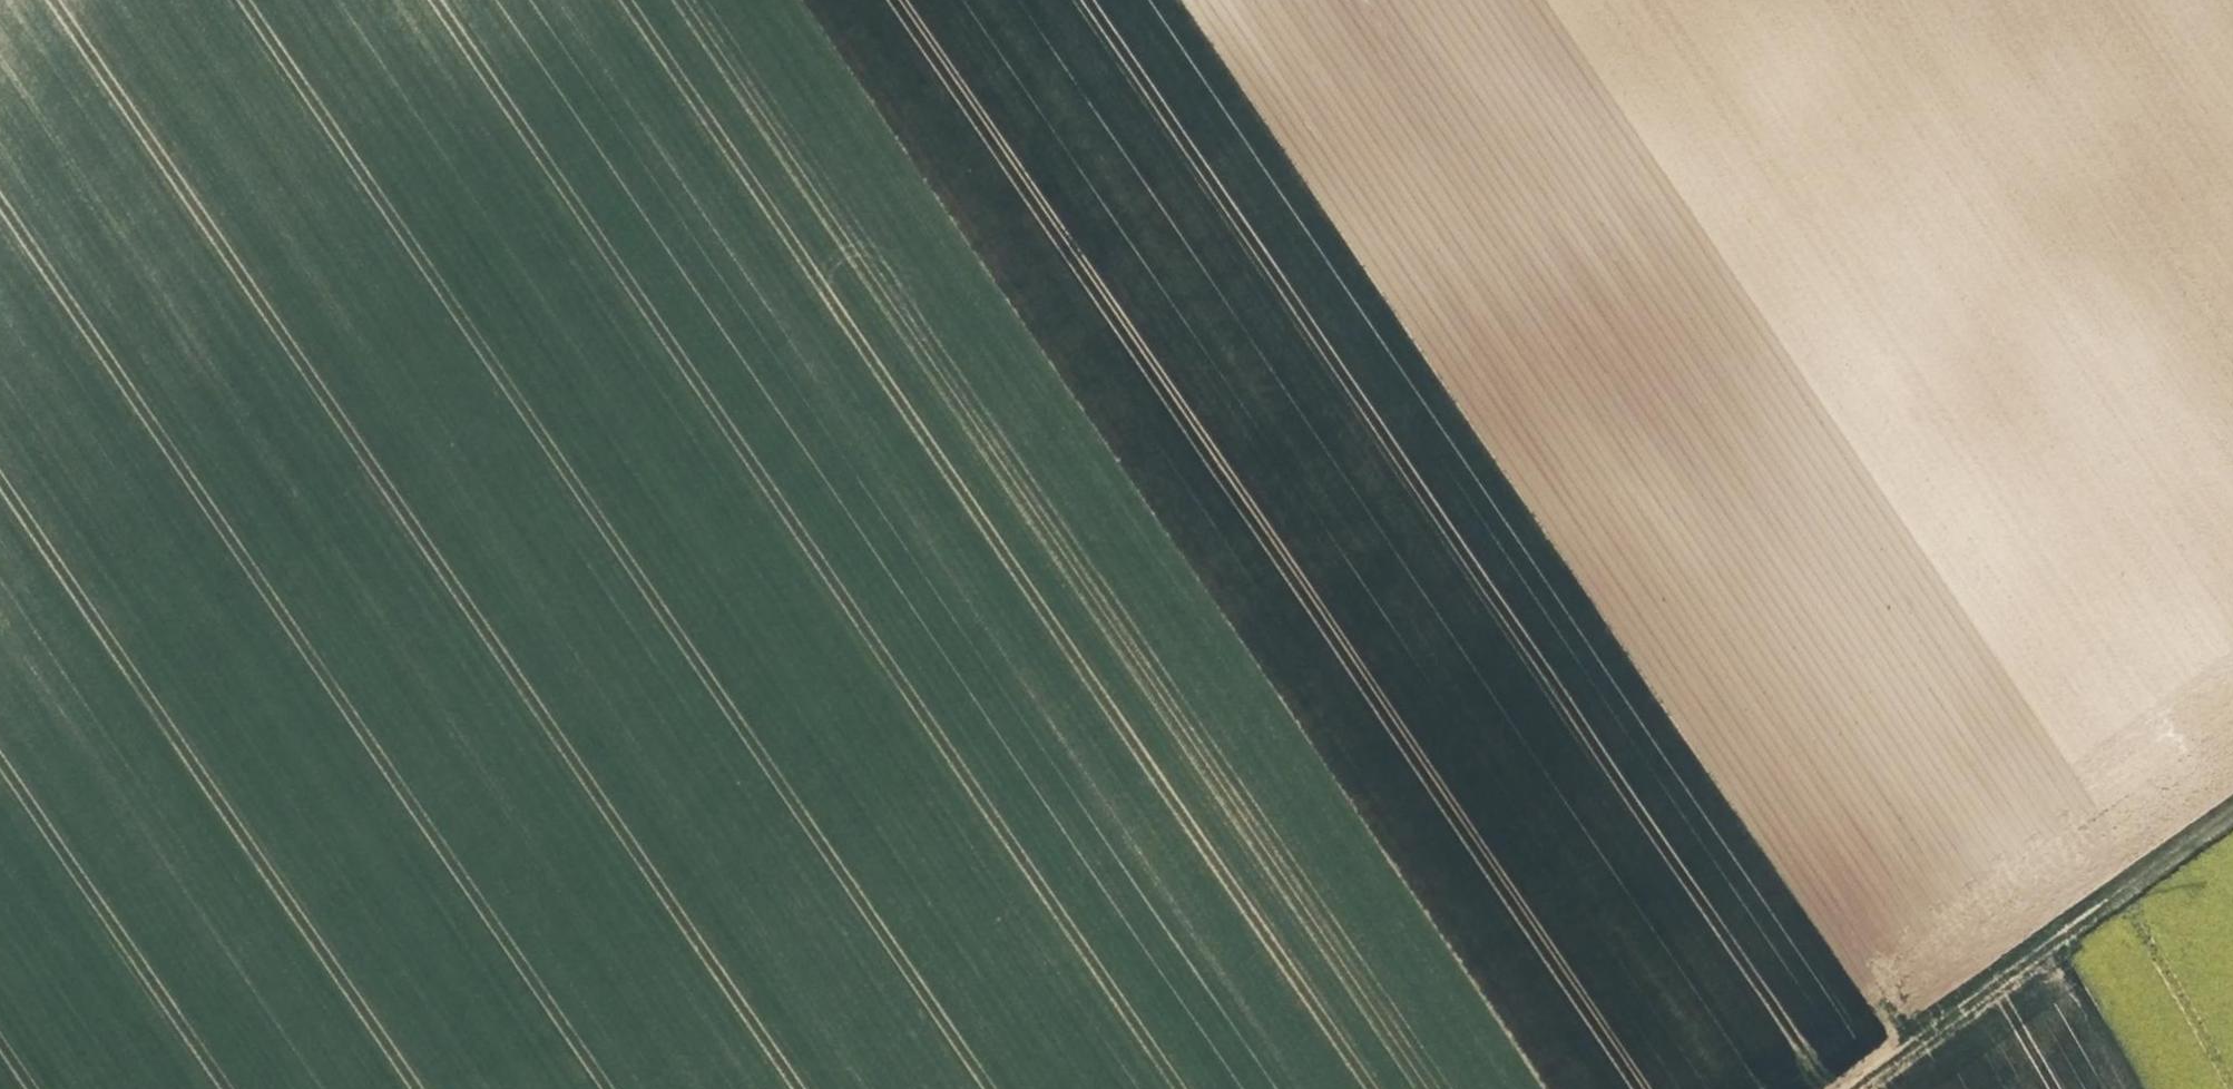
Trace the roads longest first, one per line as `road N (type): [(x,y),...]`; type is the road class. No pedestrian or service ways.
road 1 (track): [(1854,1088),(2232,821)]

